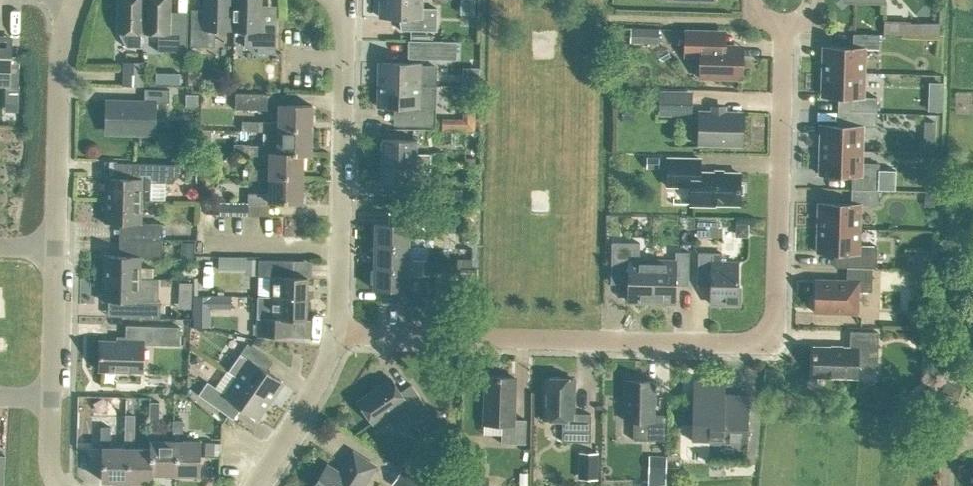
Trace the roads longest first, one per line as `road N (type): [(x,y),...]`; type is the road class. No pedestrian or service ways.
road 1 (residential): [(485,339),(778,344),(788,37)]
road 2 (residential): [(55,246),(60,59),(76,0)]
road 3 (residential): [(339,247),(346,59),(335,0)]
road 4 (residential): [(251,485),(315,385),(336,334)]
road 5 (residential): [(52,398),(55,246)]
road 6 (residential): [(485,339),(336,334)]
road 7 (residential): [(339,247),(213,243)]

